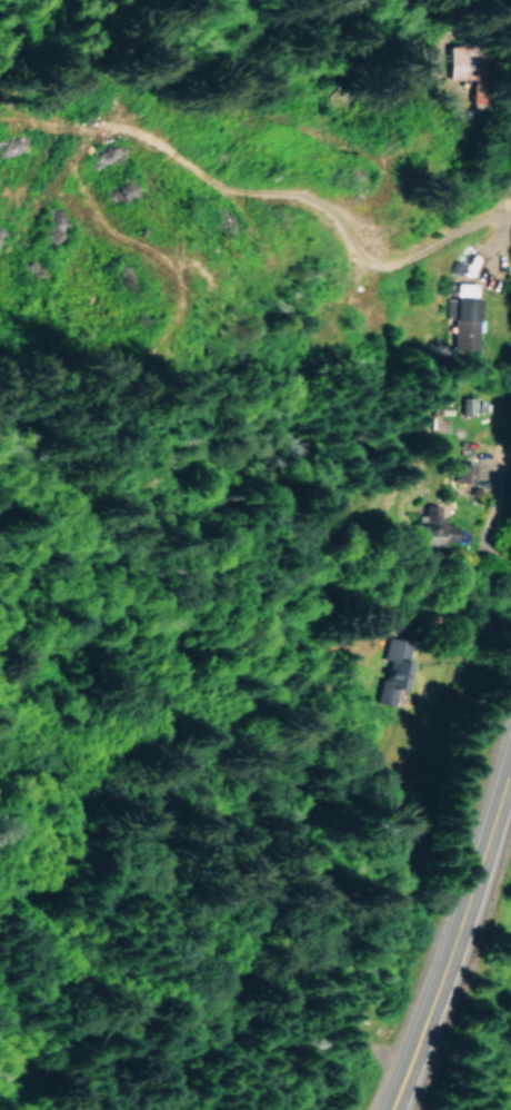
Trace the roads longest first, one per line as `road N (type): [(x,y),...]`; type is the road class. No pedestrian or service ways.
road 1 (trunk): [(510,761),(455,948),(389,1109)]

